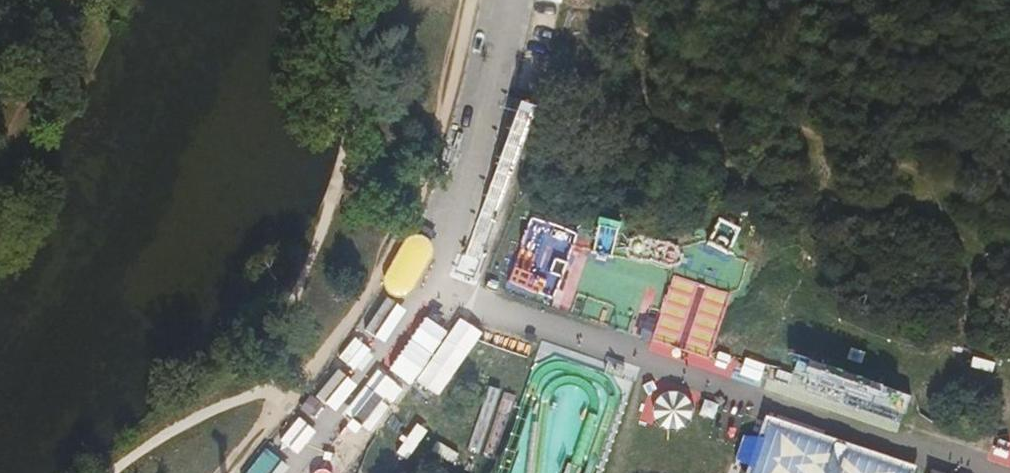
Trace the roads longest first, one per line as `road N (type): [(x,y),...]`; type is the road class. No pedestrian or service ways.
road 1 (track): [(988,472),(417,277)]

